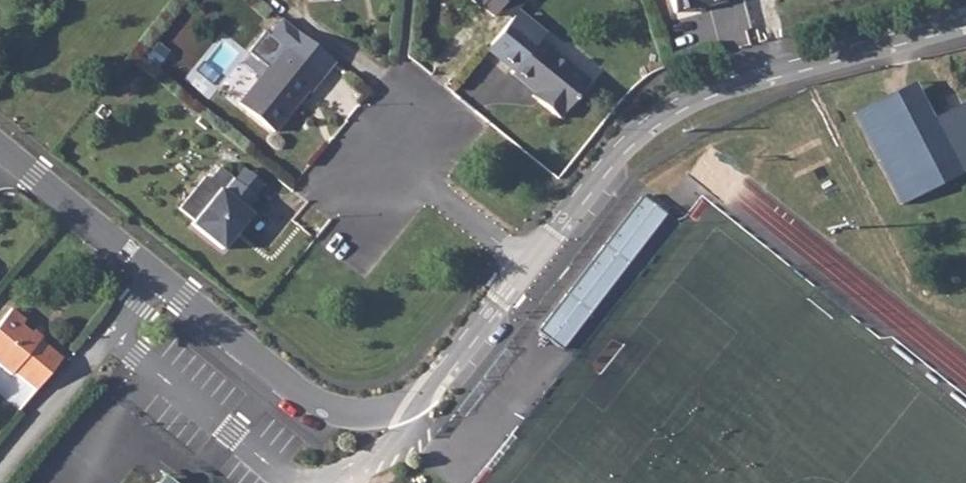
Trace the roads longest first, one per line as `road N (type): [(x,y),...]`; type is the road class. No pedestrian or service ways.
road 1 (residential): [(529,263),(632,135),(691,100),(965,22)]
road 2 (residential): [(158,278),(339,419),(367,421),(400,411),(424,391),(529,263)]
road 3 (residential): [(0,463),(158,278)]
road 4 (residential): [(0,153),(158,278)]
road 5 (residential): [(382,142),(529,263)]

